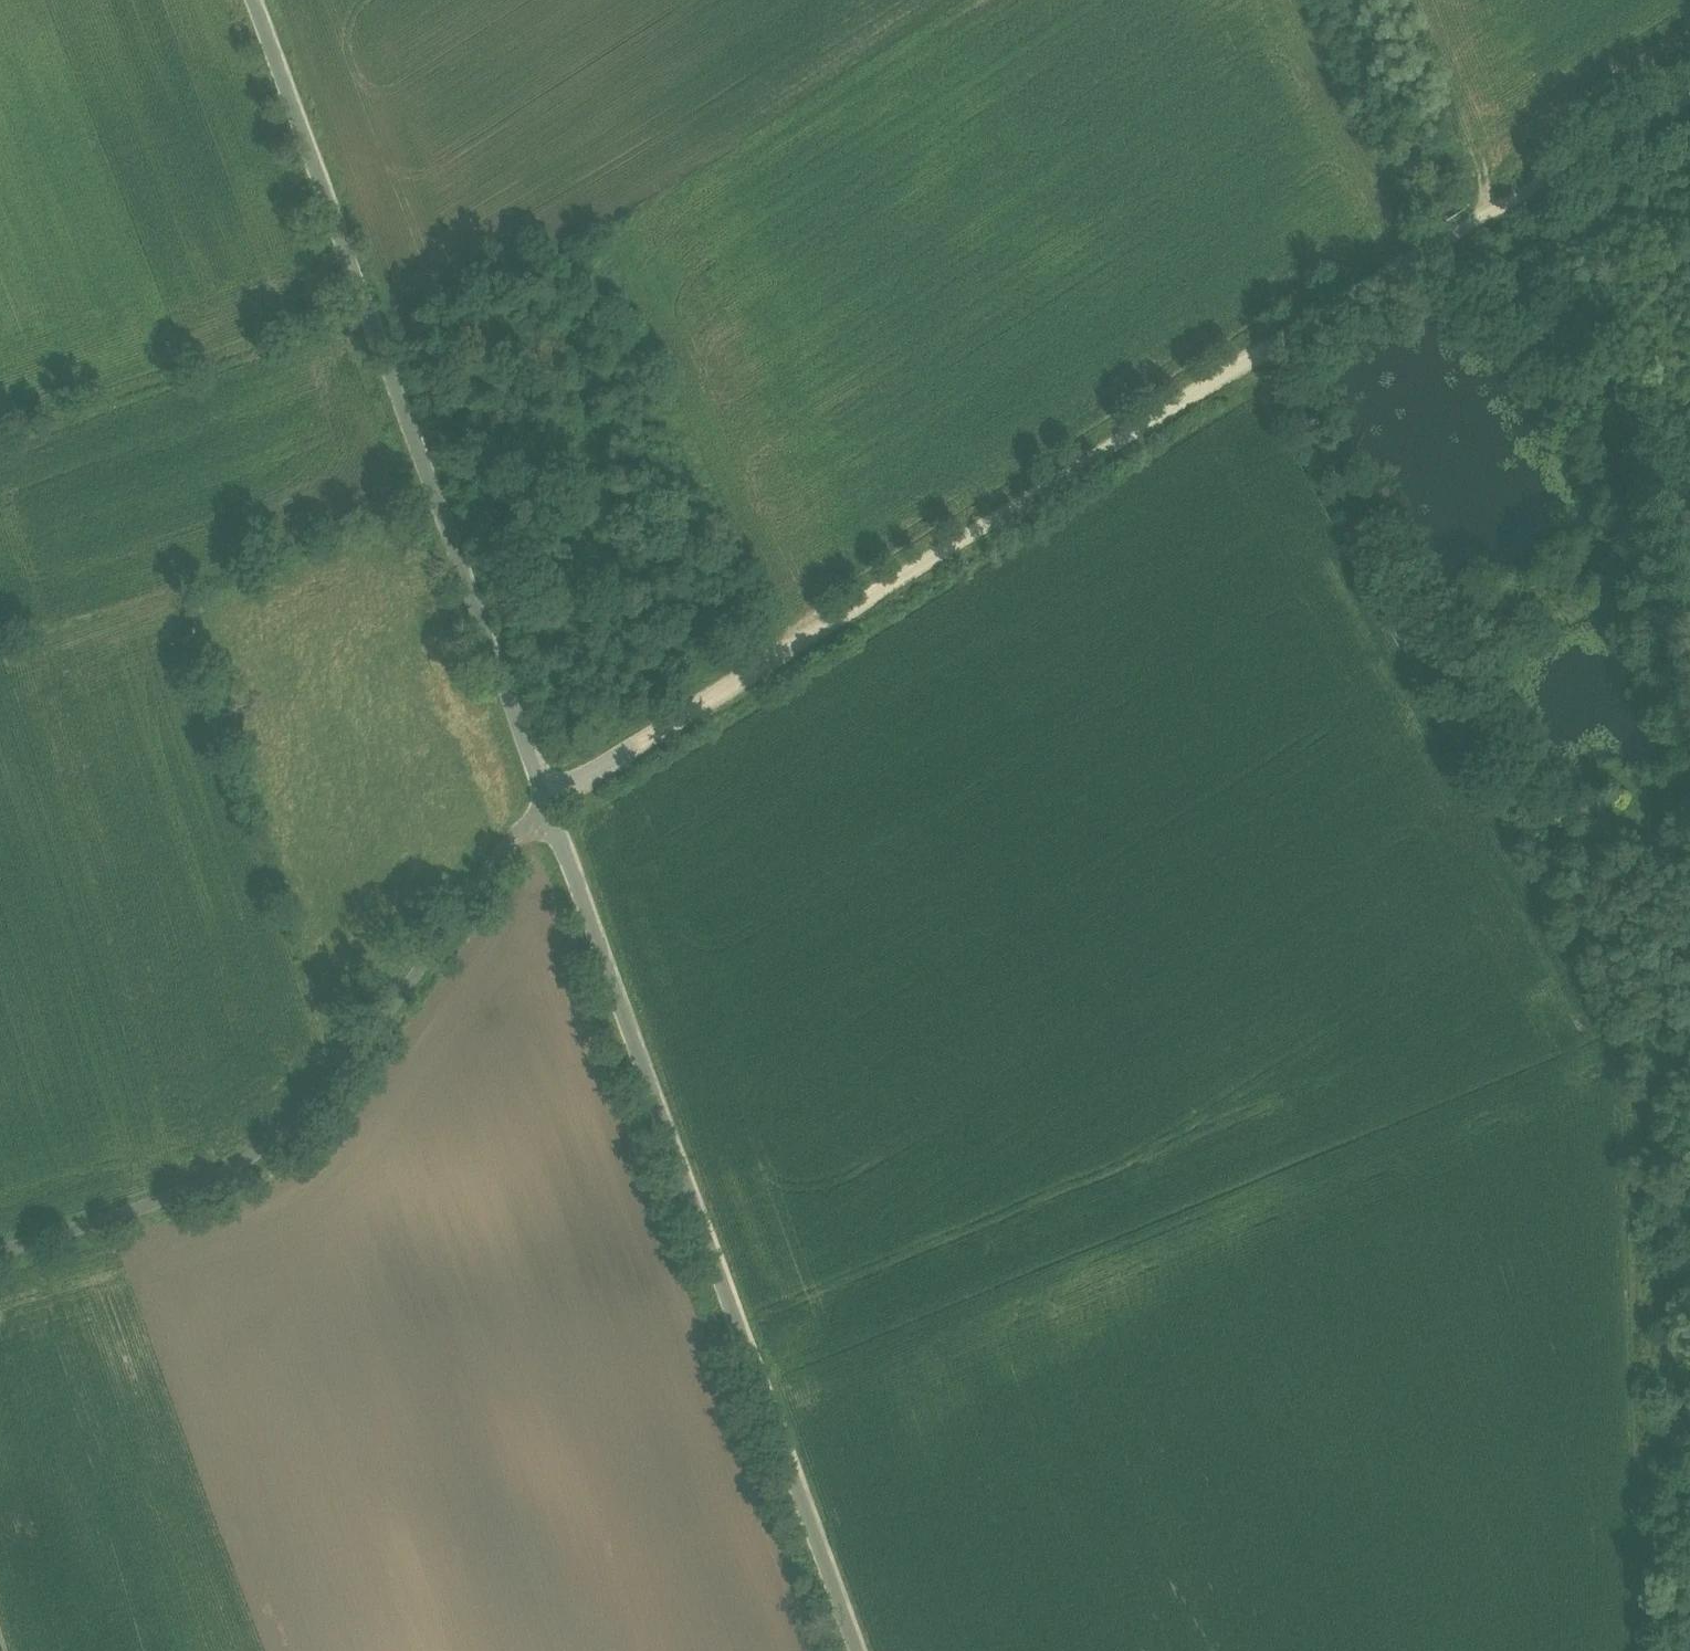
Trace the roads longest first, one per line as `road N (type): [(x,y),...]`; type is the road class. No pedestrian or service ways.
road 1 (track): [(1689,82),(546,804)]
road 2 (unclassified): [(546,804),(861,1650)]
road 3 (unclassified): [(546,804),(251,0)]
road 4 (unclassified): [(0,1247),(182,1190),(279,1138),(359,1052),(486,865),(546,804)]

